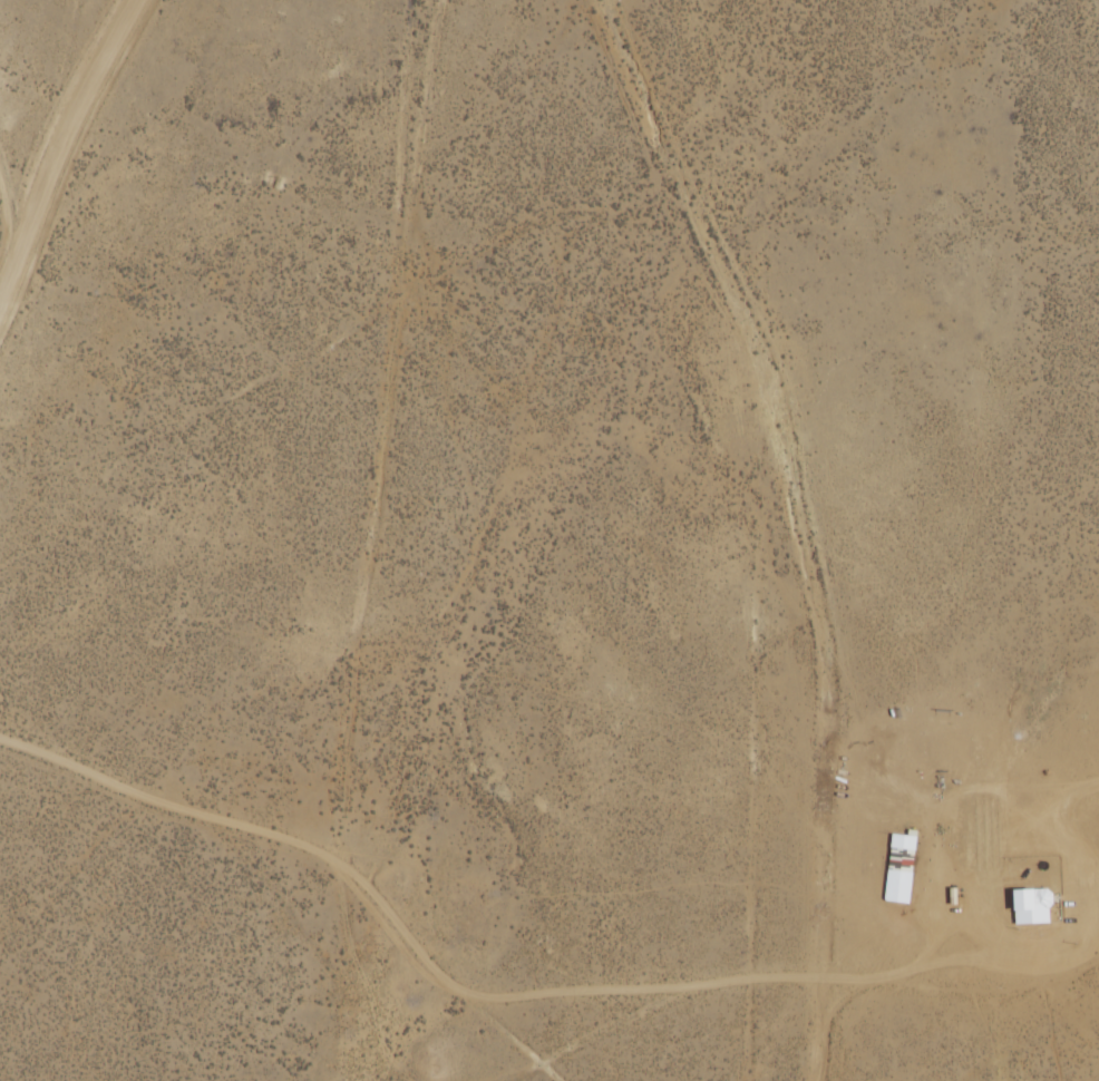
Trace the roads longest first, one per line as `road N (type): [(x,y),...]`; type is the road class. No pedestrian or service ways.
road 1 (track): [(447,978),(361,876),(285,829),(194,811),(0,734)]
road 2 (tertiary): [(0,313),(142,0)]
road 3 (track): [(336,1080),(399,1001),(447,978),(569,1080)]
road 4 (track): [(1098,986),(895,1080)]

